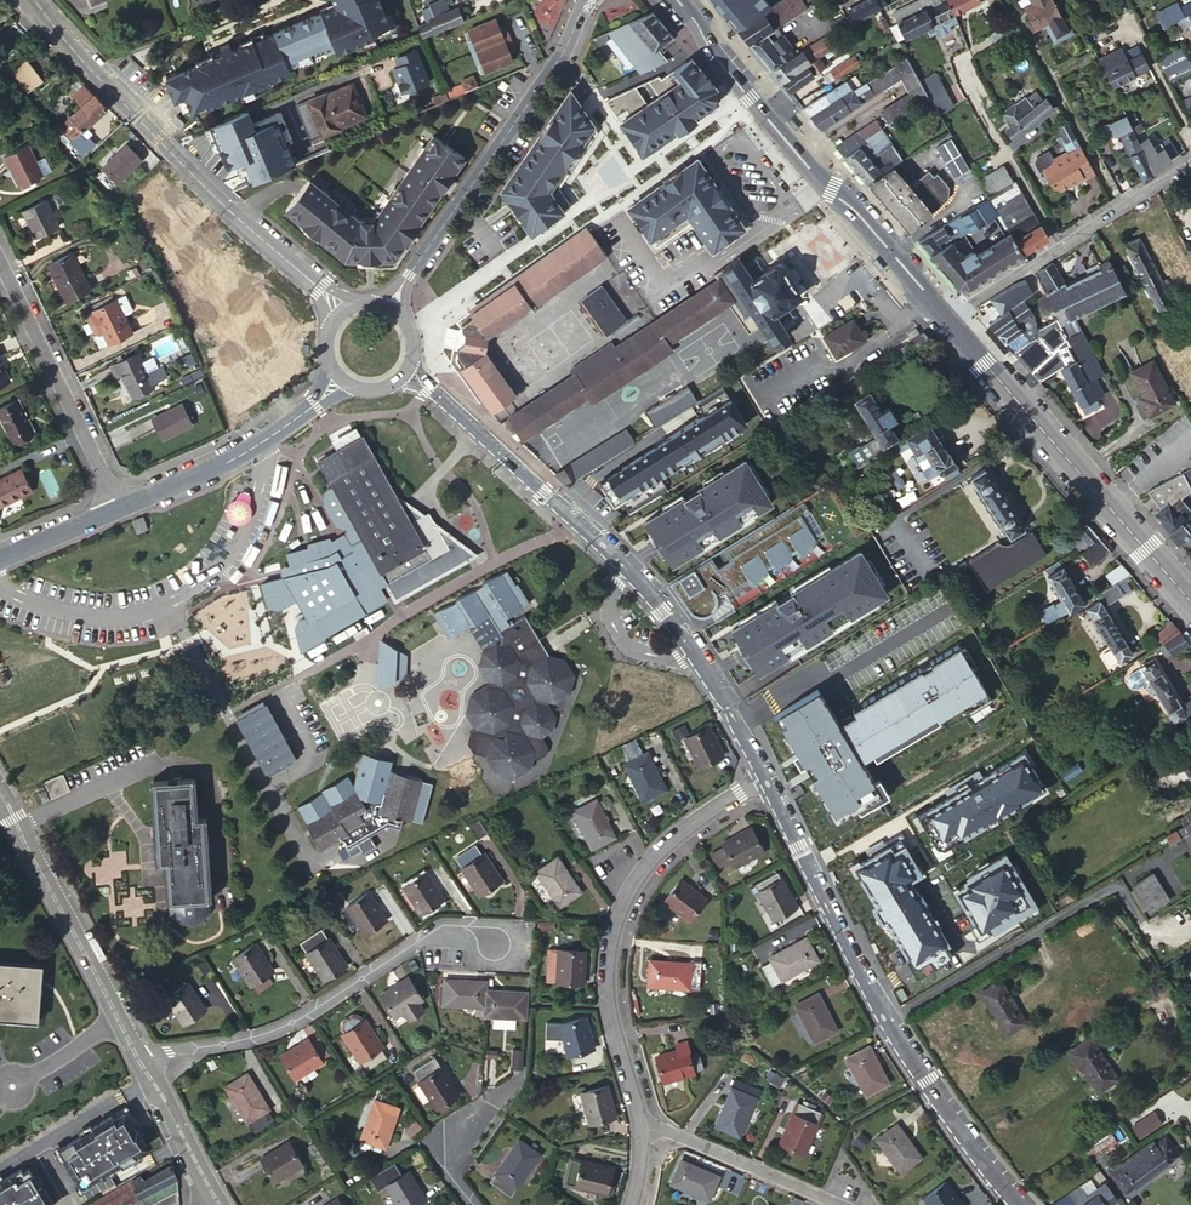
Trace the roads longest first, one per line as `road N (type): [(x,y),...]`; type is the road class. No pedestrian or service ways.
road 1 (residential): [(763,774),(661,612),(623,567),(402,376)]
road 2 (residential): [(1018,1204),(972,1159),(920,1085),(763,774)]
road 3 (residential): [(343,314),(212,193),(31,0)]
road 4 (residential): [(636,1127),(606,983),(623,906),(673,839),(763,774)]
road 5 (primary): [(940,312),(722,65),(678,0)]
road 6 (residential): [(145,1063),(281,1028),(436,931),(496,942)]
road 7 (primary): [(1190,602),(940,312)]
road 8 (residential): [(390,308),(561,56),(589,0)]
road 9 (residential): [(940,312),(1190,159)]
road 10 (residential): [(116,511),(0,262)]
road 11 (residential): [(116,511),(252,448),(341,378)]
road 12 (residential): [(118,1018),(0,798)]
road 13 (residential): [(636,1127),(679,1135),(838,1204)]
road 14 (residential): [(212,1192),(145,1063)]
road 15 (residential): [(0,560),(116,511)]
road 16 (residential): [(118,1018),(13,1086)]
road 17 (residential): [(473,1204),(447,1170),(444,1140),(483,1106)]

